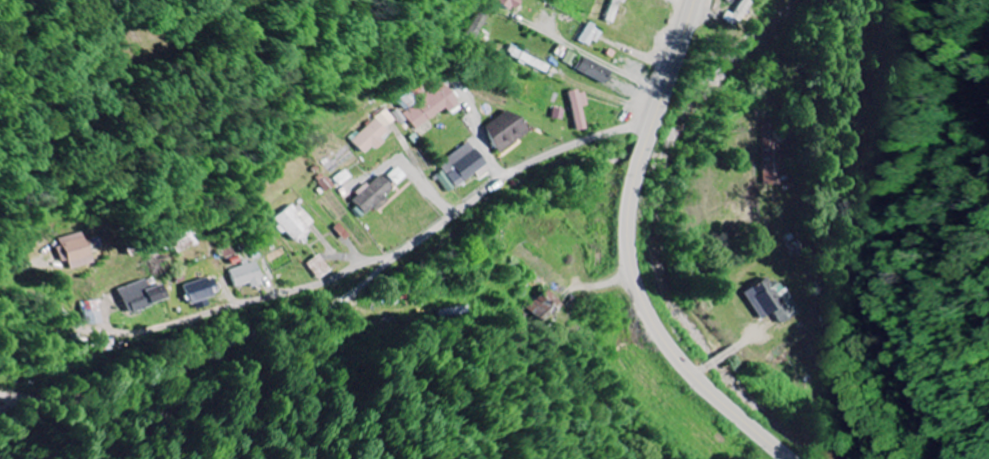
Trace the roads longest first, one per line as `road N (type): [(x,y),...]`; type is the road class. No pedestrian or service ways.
road 1 (residential): [(90,115),(64,144),(7,271),(62,323),(126,334),(309,289),(403,253),(521,170),(652,123)]
road 2 (secondary): [(789,458),(675,354),(630,262),(634,174),(694,0)]
road 3 (residential): [(403,253),(333,312),(256,334),(160,381),(70,399),(0,398)]

